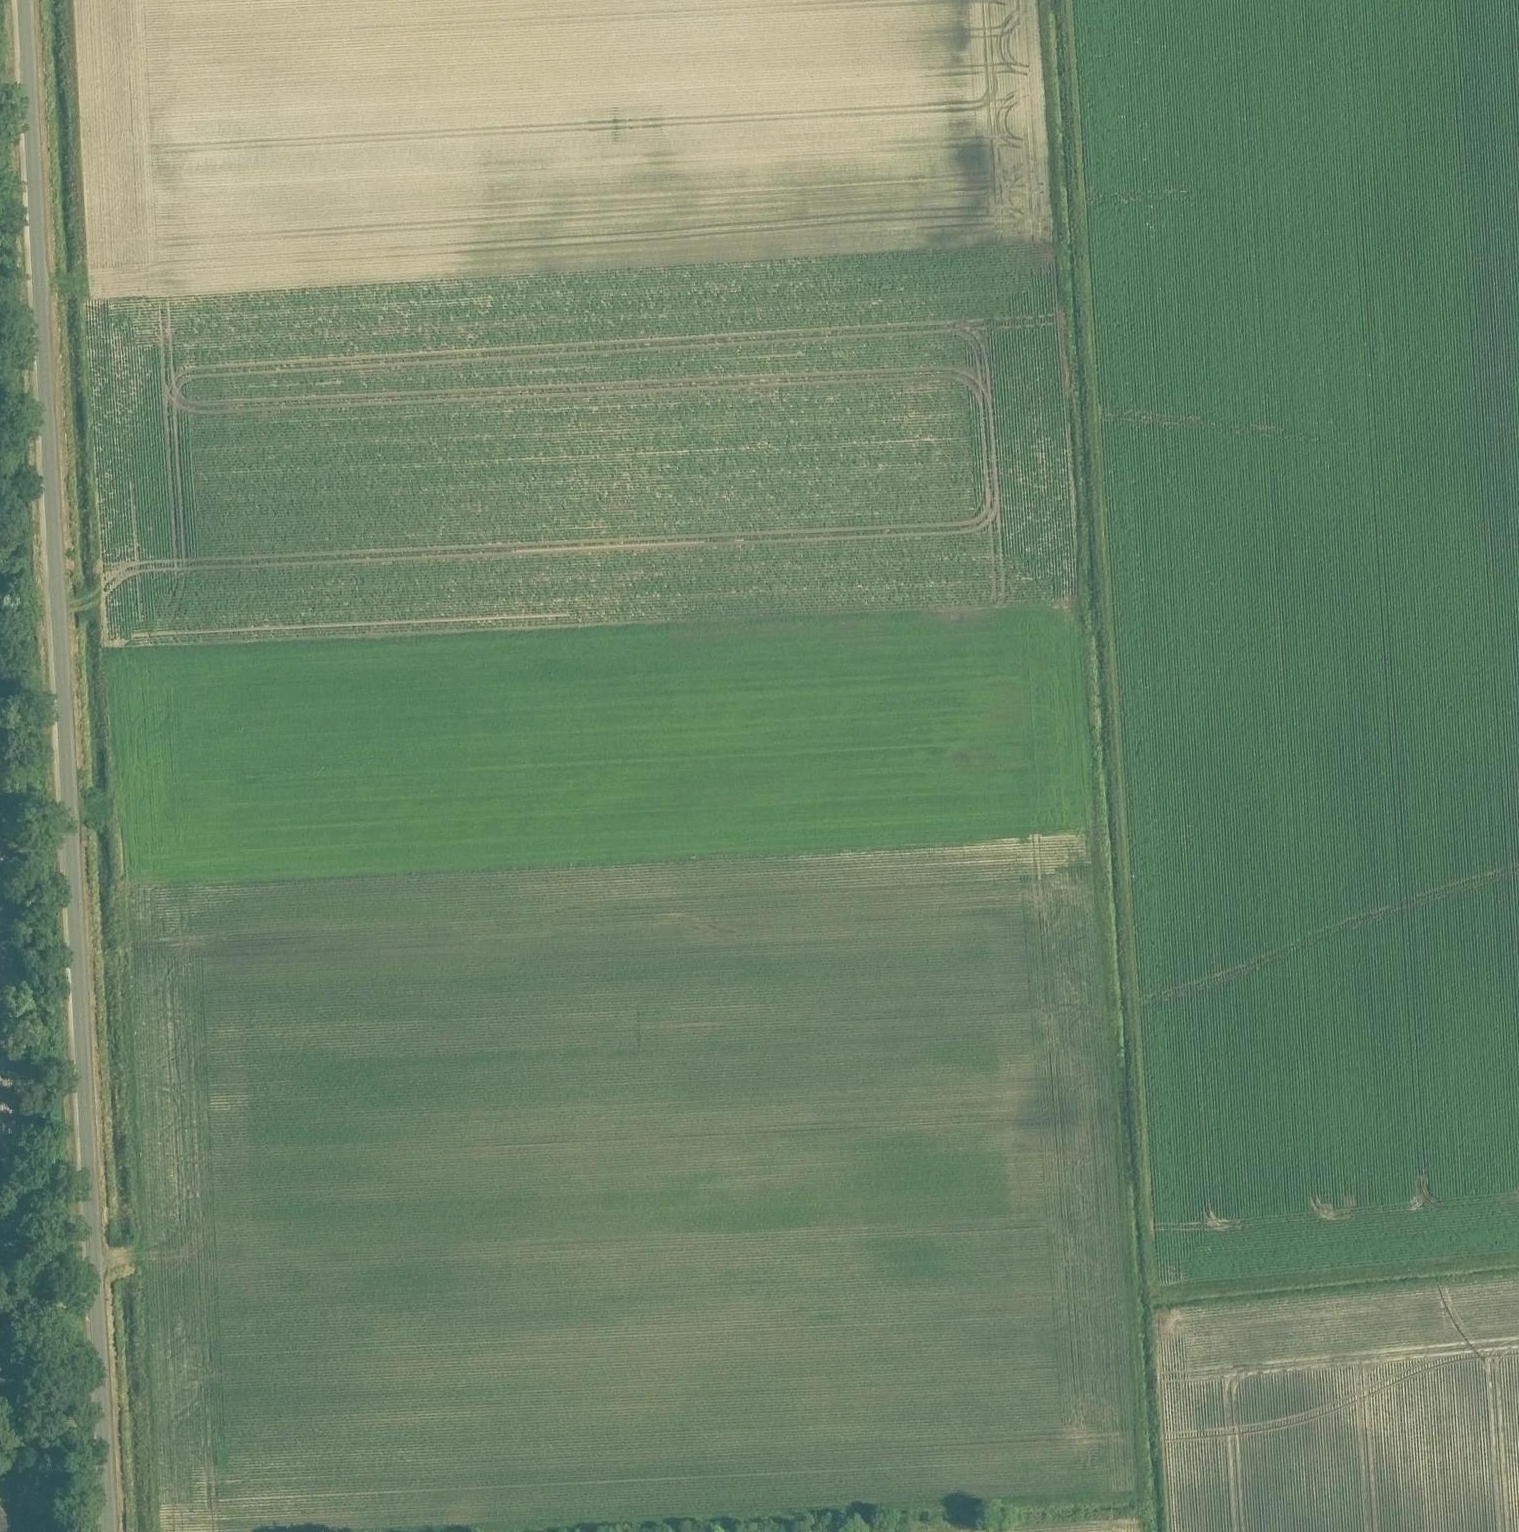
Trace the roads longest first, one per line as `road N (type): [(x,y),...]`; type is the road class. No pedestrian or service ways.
road 1 (unclassified): [(19,0),(103,1531)]

